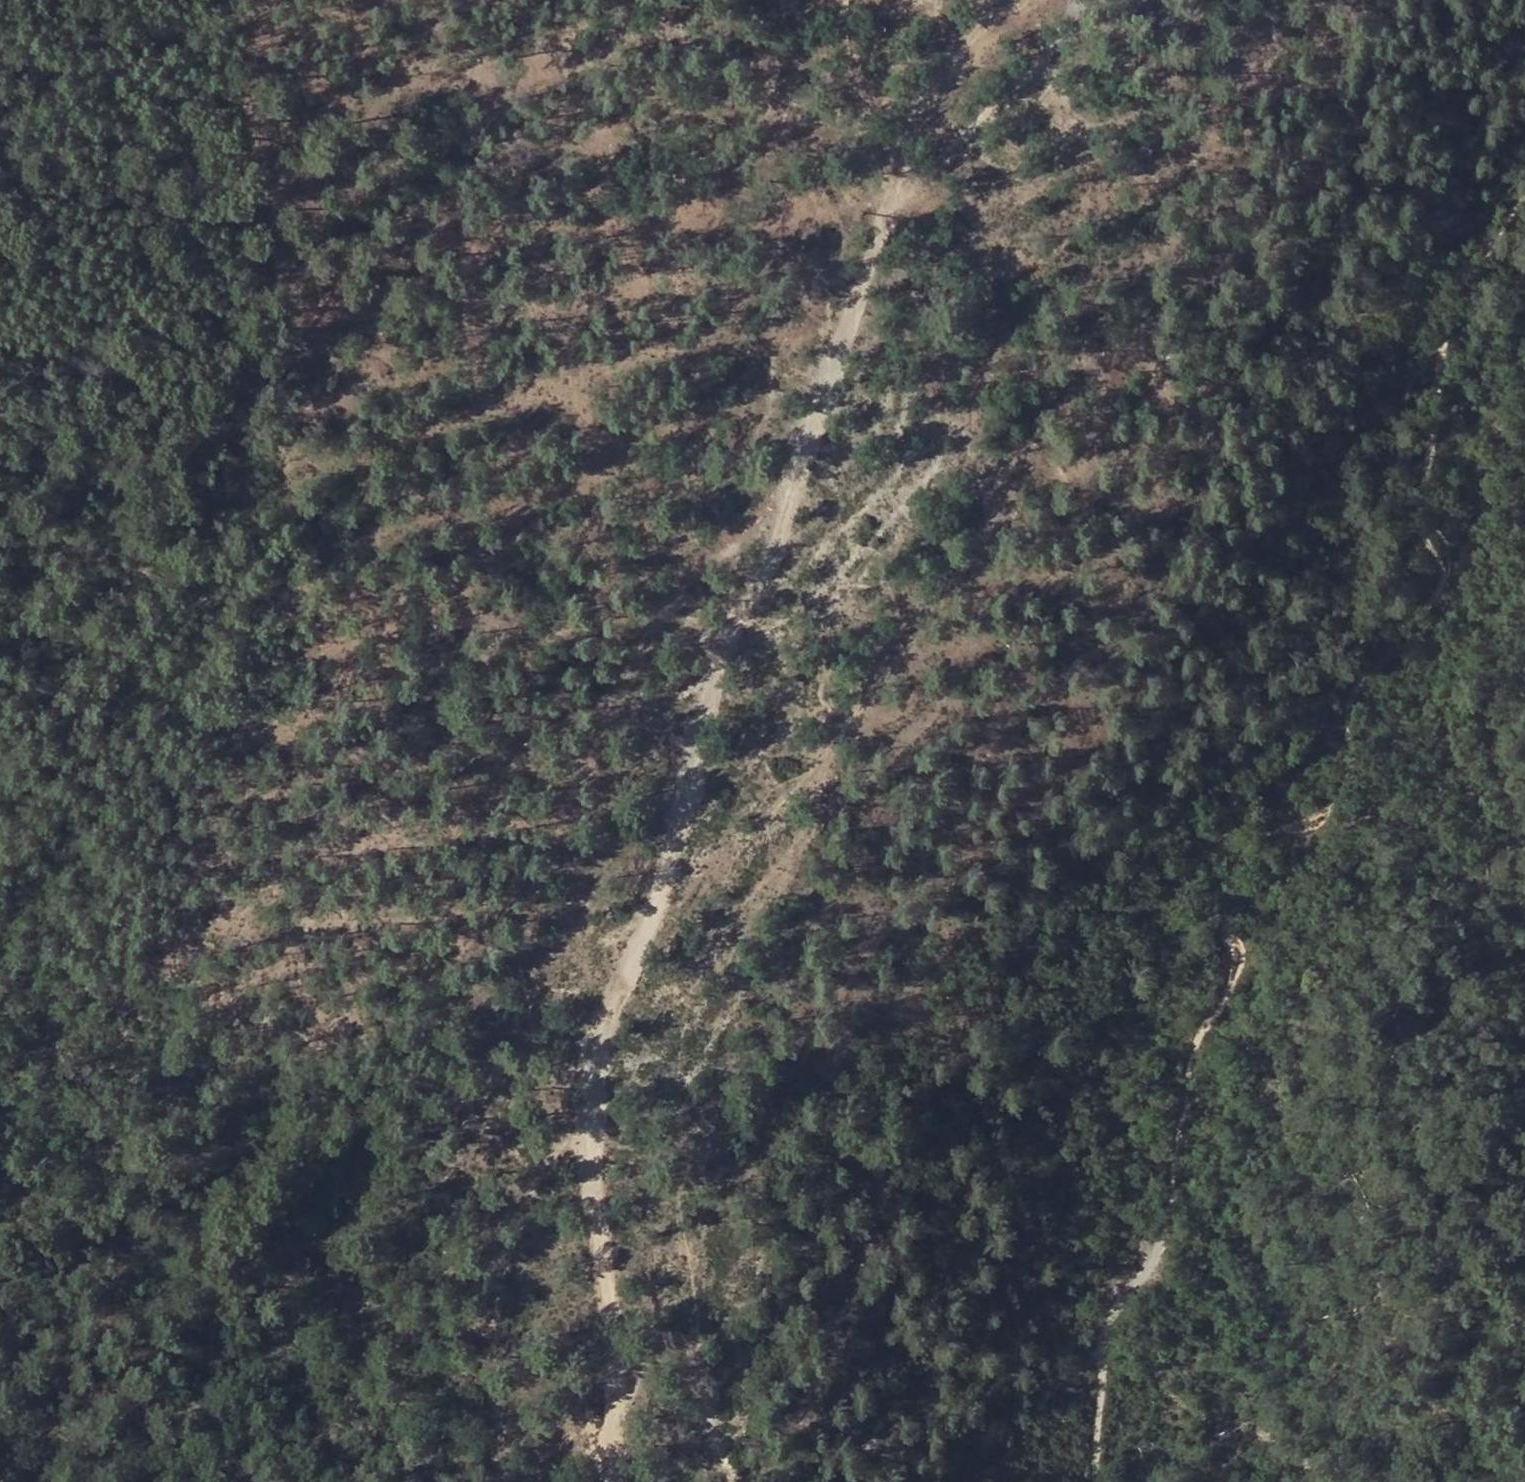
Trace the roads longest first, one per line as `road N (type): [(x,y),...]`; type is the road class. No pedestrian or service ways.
road 1 (track): [(621,1481),(609,1423),(599,1205),(569,1078),(682,806),(716,640),(784,542),(886,192),(968,40),(1029,0)]
road 2 (track): [(1524,196),(1491,247),(1440,283),(1447,344),(1416,512),(1441,563),(1436,592),(1377,672),(1350,684),(1344,717),(1353,768),(1333,806),(1259,836),(1236,859),(1222,918),(1217,1007),(1190,1050),(1165,1239),(1108,1321),(1099,1367),(1097,1481)]

